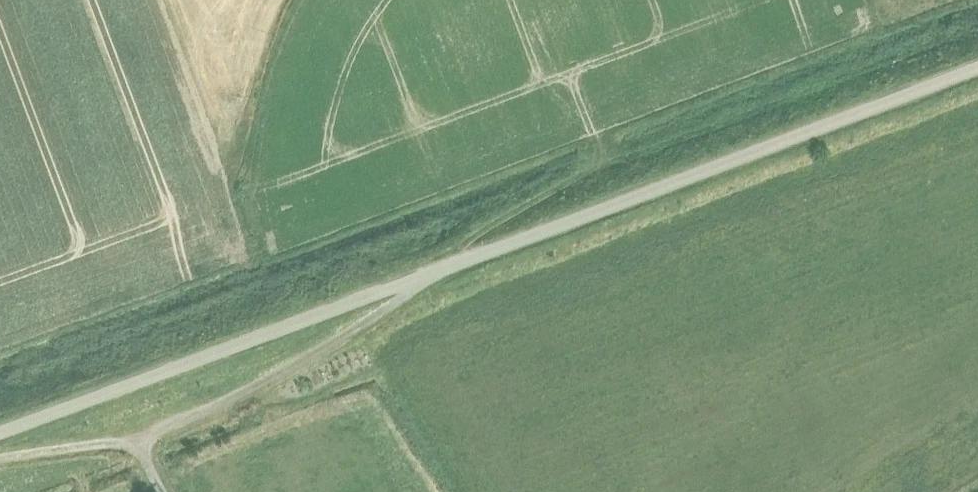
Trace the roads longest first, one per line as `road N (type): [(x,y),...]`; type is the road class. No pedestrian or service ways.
road 1 (unclassified): [(977,66),(0,429)]

